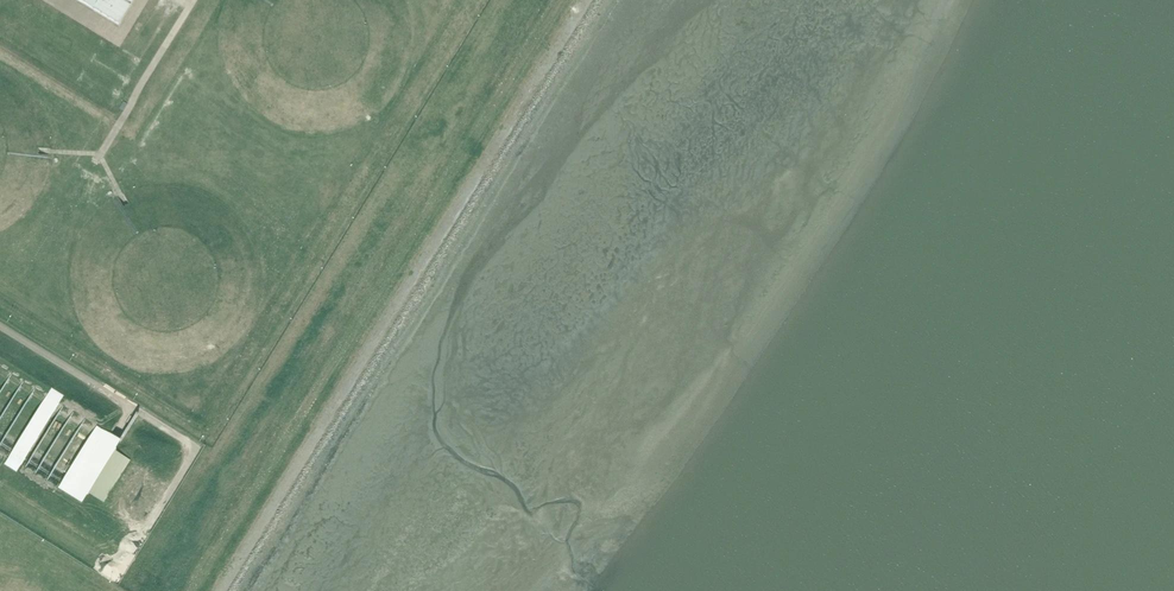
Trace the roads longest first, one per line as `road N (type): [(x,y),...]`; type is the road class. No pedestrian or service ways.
road 1 (track): [(192,590),(556,0)]

